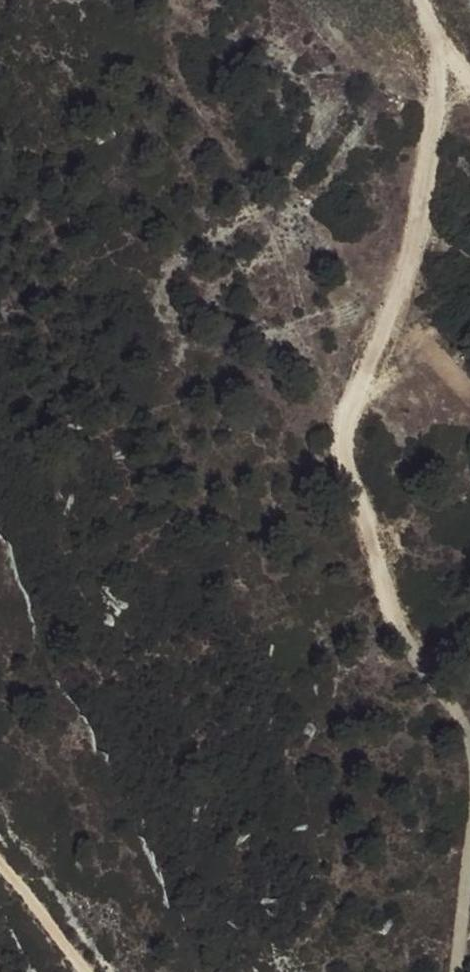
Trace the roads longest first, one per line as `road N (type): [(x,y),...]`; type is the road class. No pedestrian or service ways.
road 1 (track): [(421,0),(428,74),(411,236),(348,419),(383,591),(469,735)]
road 2 (track): [(87,971),(0,854)]
road 3 (track): [(469,828),(448,971)]

